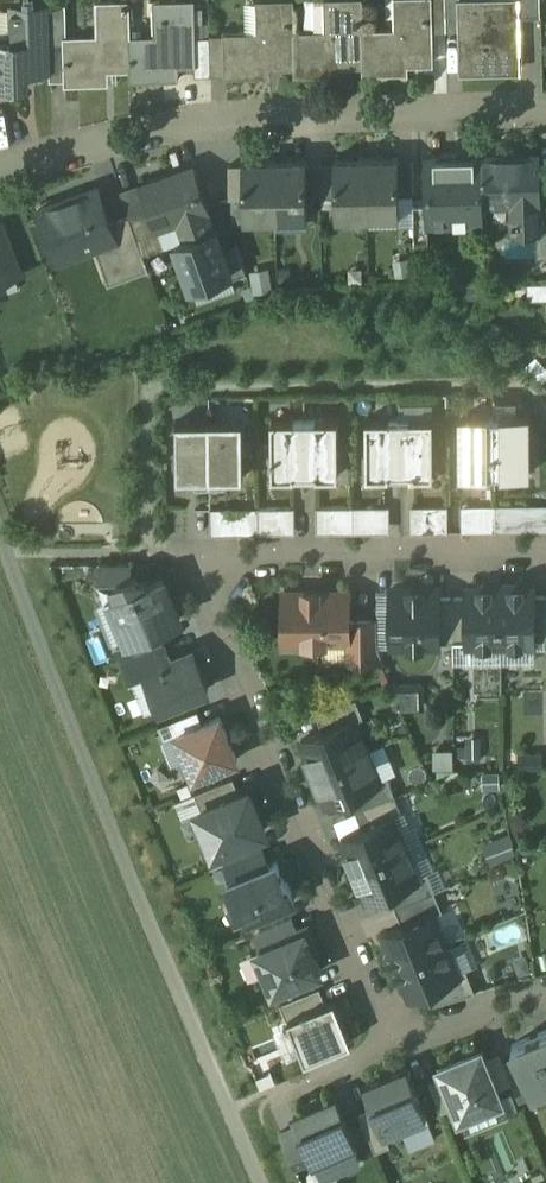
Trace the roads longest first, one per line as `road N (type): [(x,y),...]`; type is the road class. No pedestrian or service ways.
road 1 (residential): [(545,556),(242,562),(214,579),(216,611),(388,1050)]
road 2 (unclassified): [(259,1182),(111,834),(0,538)]
road 3 (residential): [(545,114),(198,123),(0,171)]
road 4 (residential): [(545,998),(388,1050)]
road 5 (residential): [(388,1050),(266,1097)]

